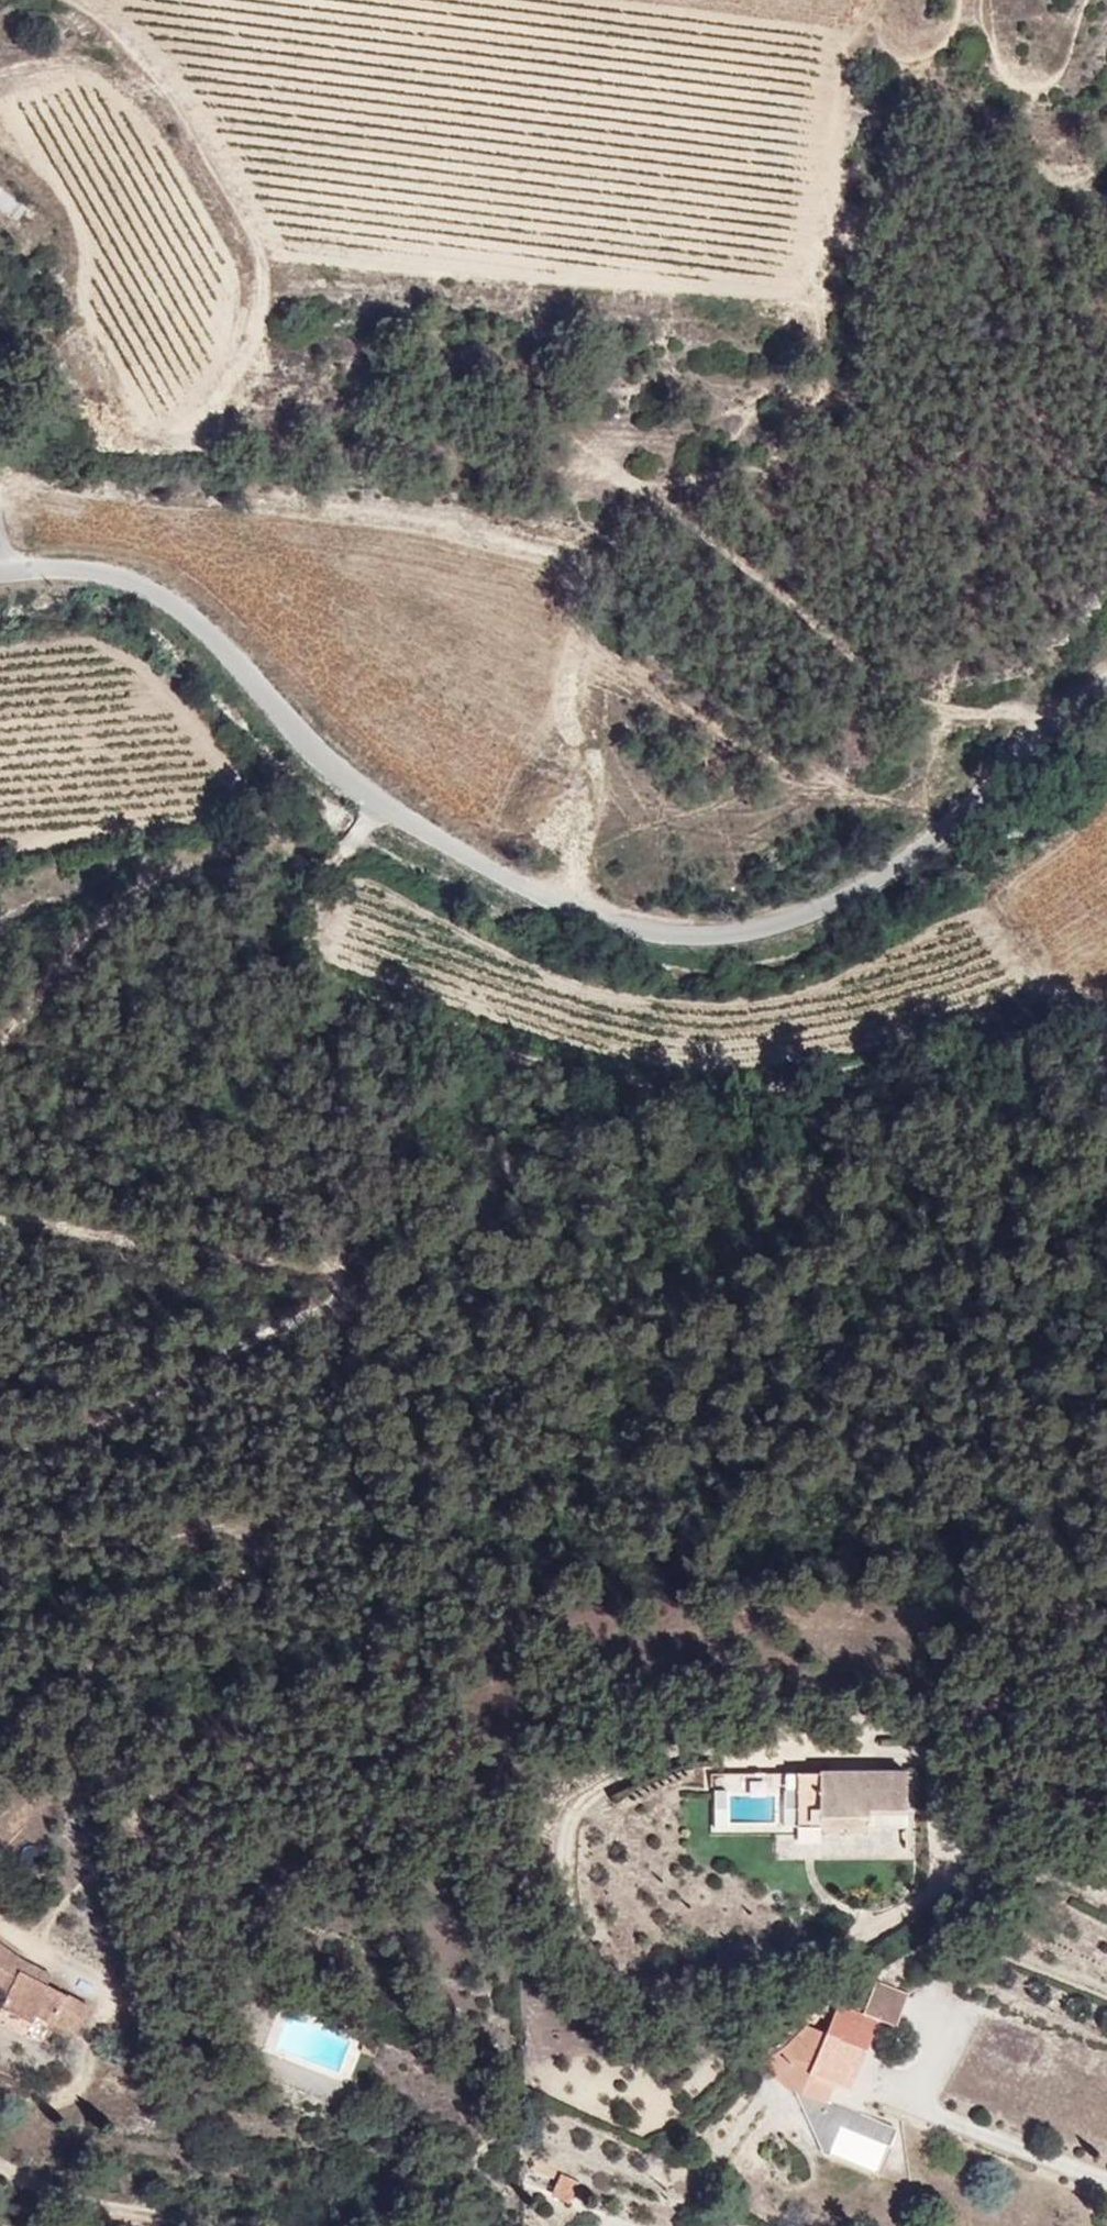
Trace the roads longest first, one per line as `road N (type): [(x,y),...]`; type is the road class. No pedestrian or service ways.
road 1 (unclassified): [(7,571),(70,571),(141,590),(201,623),(306,746),(392,814),(594,919),(674,936),(749,934),(852,898),(947,835),(1066,714),(1106,684)]

